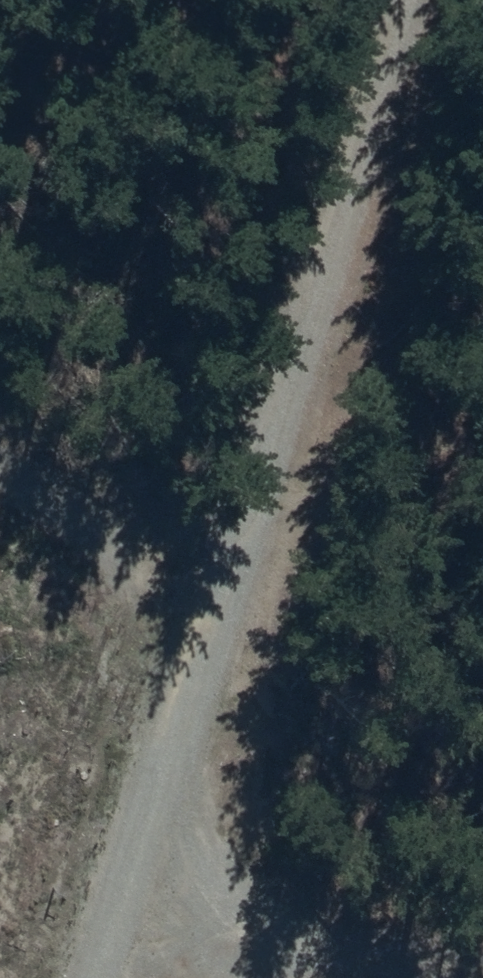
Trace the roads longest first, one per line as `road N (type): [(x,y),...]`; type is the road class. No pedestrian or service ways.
road 1 (track): [(394,0),(251,465)]
road 2 (track): [(482,945),(112,908)]
road 3 (track): [(251,465),(142,812)]
road 4 (track): [(0,495),(212,593)]
road 5 (track): [(142,812),(89,977)]

